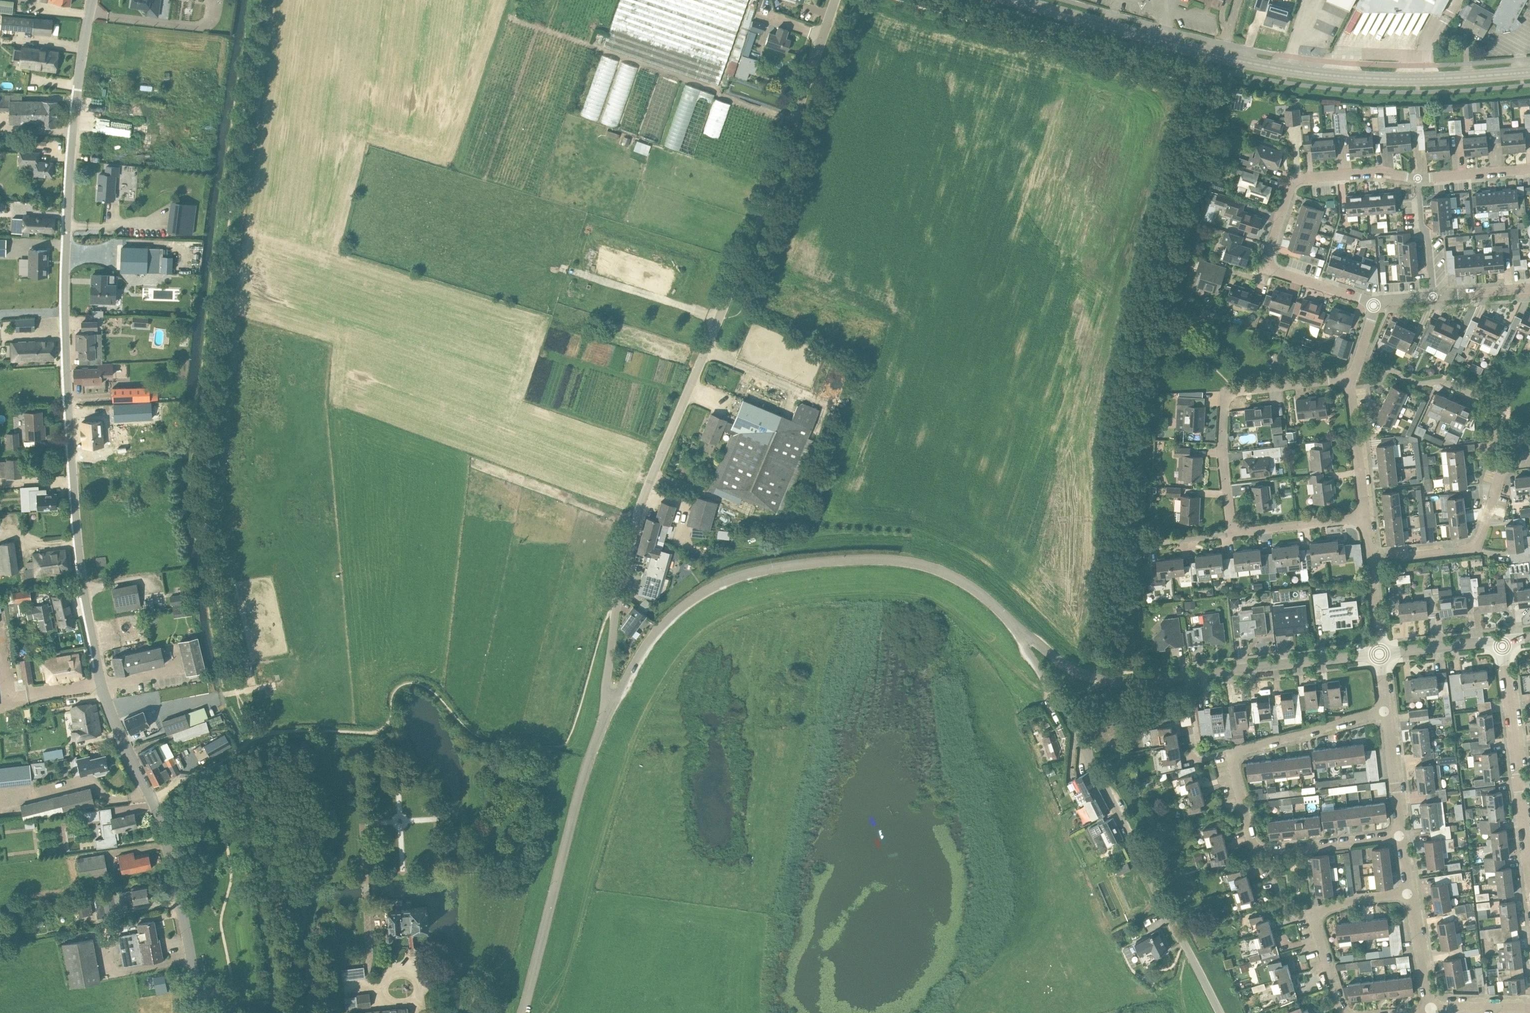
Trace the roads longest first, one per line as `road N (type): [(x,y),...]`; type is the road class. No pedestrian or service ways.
road 1 (unclassified): [(198,1012),(168,845),(101,685),(74,512),(65,266),(92,0)]
road 2 (unclassified): [(613,707),(606,684),(616,608),(638,514),(835,0)]
road 3 (secondary): [(1529,71),(1417,79),(1318,74),(1014,0)]
road 4 (tertiary): [(613,707),(655,632),(687,603),(759,570),(856,560),(924,565),(971,586),(1024,634)]
road 5 (unclassified): [(1220,1012),(1024,634)]
road 6 (residential): [(1402,835),(1275,854),(1253,835),(1233,767),(1256,745),(1387,711)]
road 7 (tertiary): [(1024,634),(1064,665),(1107,681),(1381,654)]
road 8 (tertiary): [(522,1012),(592,750),(613,707)]
road 9 (residential): [(1233,531),(1222,451),(1228,394),(1350,378)]
road 10 (residential): [(1529,876),(1502,640)]
road 11 (residential): [(1370,560),(1475,546),(1503,465),(1529,463)]
road 12 (residential): [(1269,264),(1294,182),(1378,172),(1419,178)]
road 13 (residential): [(1343,1012),(1318,913),(1409,892)]
road 14 (residential): [(1365,518),(1350,378)]
road 15 (residential): [(1233,531),(1365,518)]
road 16 (residential): [(1402,835),(1387,711)]
road 17 (tertiary): [(1381,654),(1502,640)]
road 18 (residential): [(1433,298),(1419,178)]

